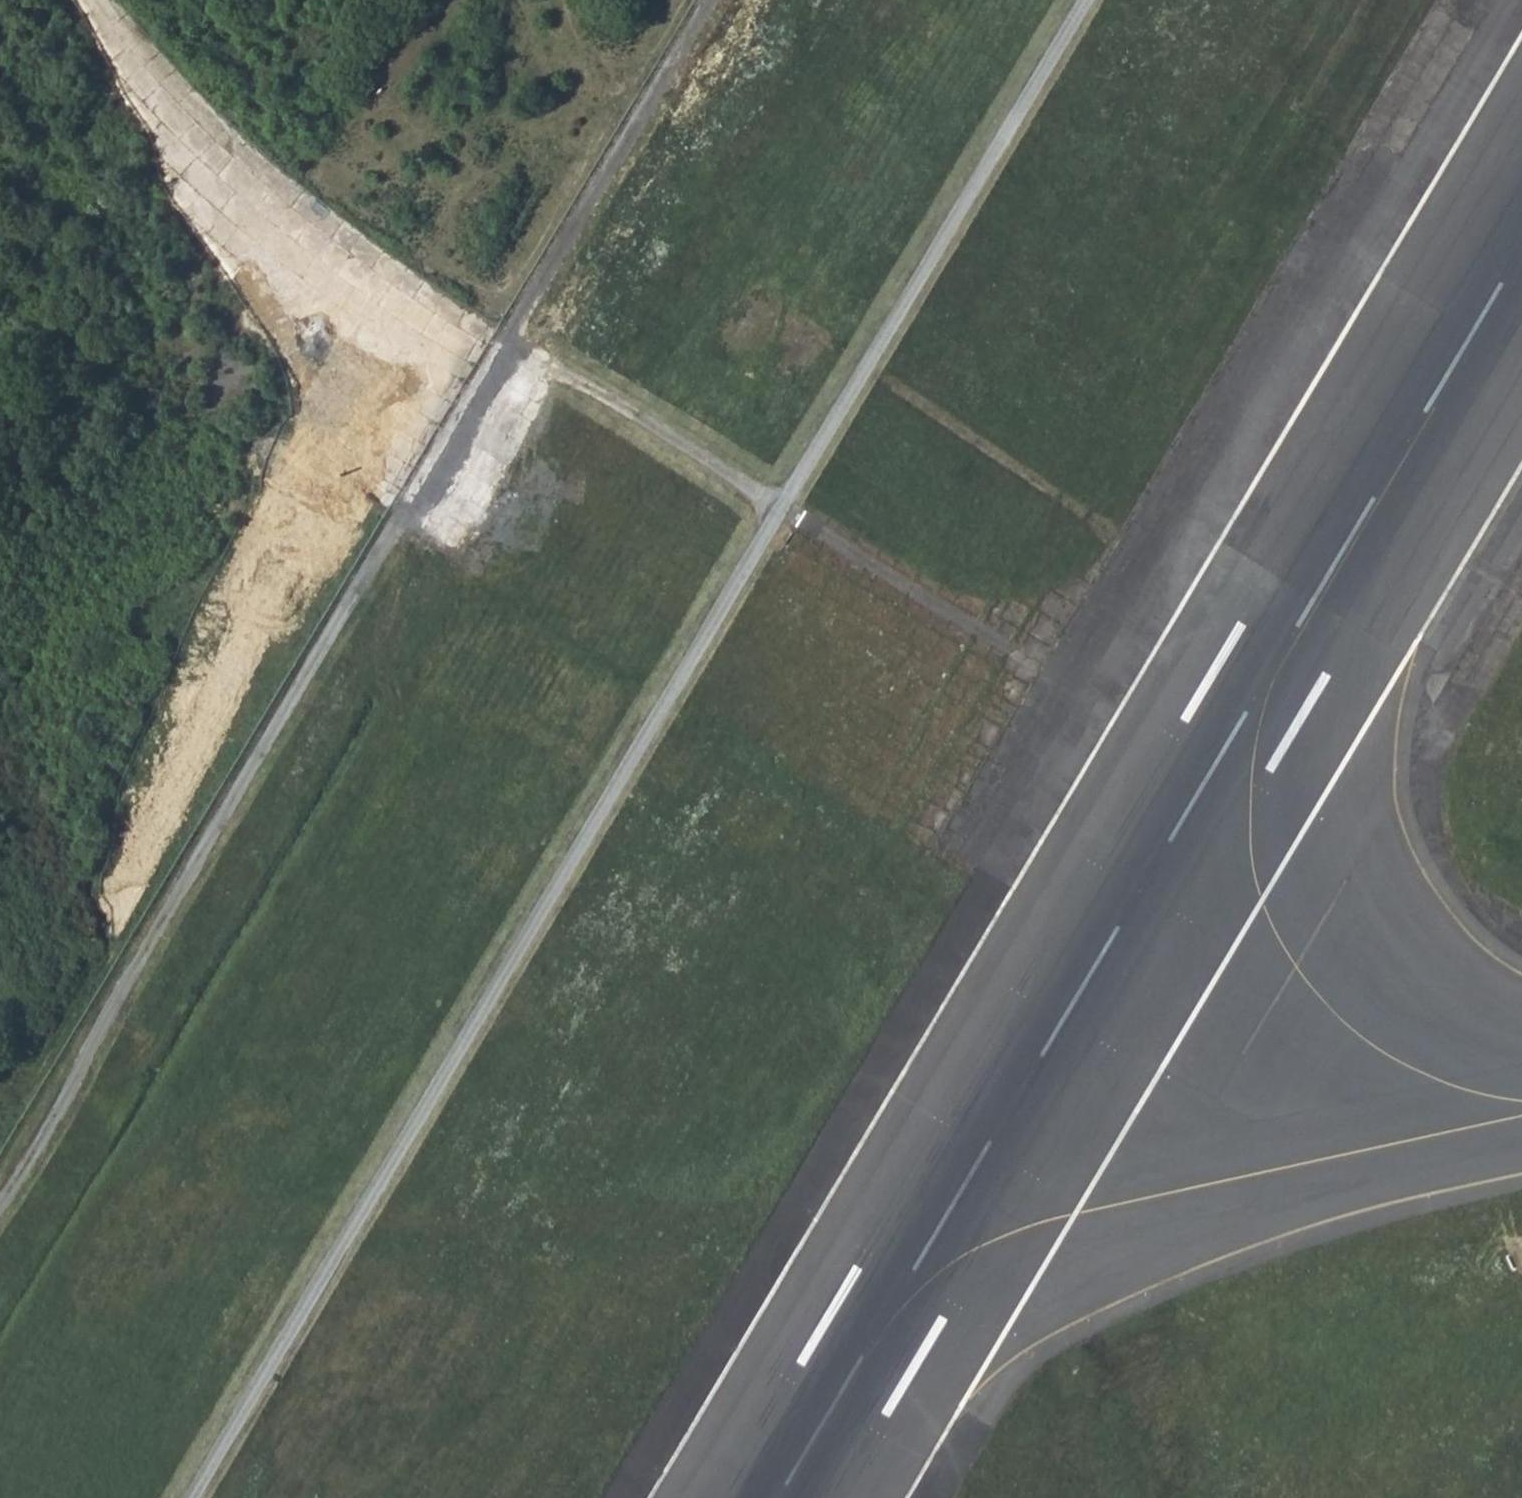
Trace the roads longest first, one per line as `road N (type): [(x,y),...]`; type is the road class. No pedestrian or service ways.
road 1 (track): [(711,0),(0,1200)]

